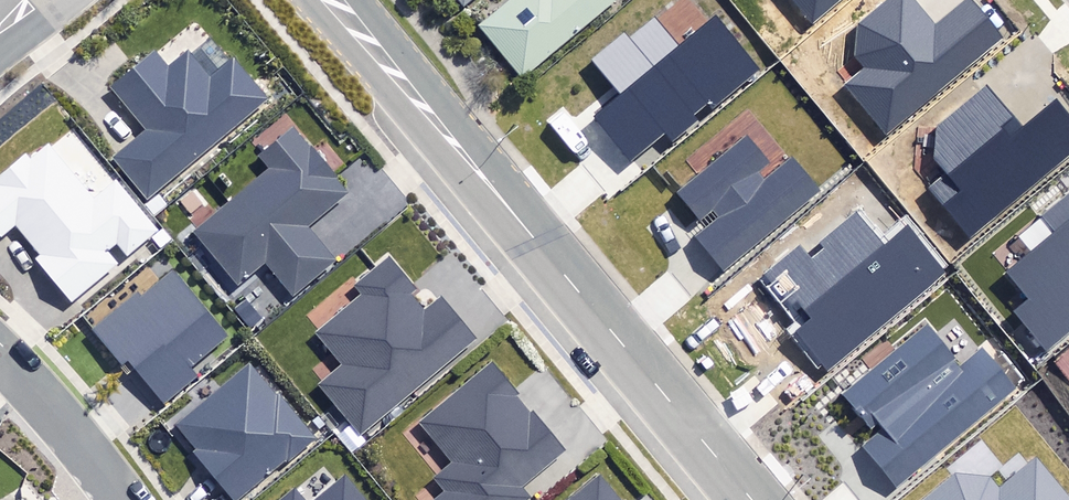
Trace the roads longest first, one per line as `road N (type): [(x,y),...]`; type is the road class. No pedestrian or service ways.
road 1 (tertiary): [(334,0),(751,499)]
road 2 (residential): [(0,350),(127,499)]

